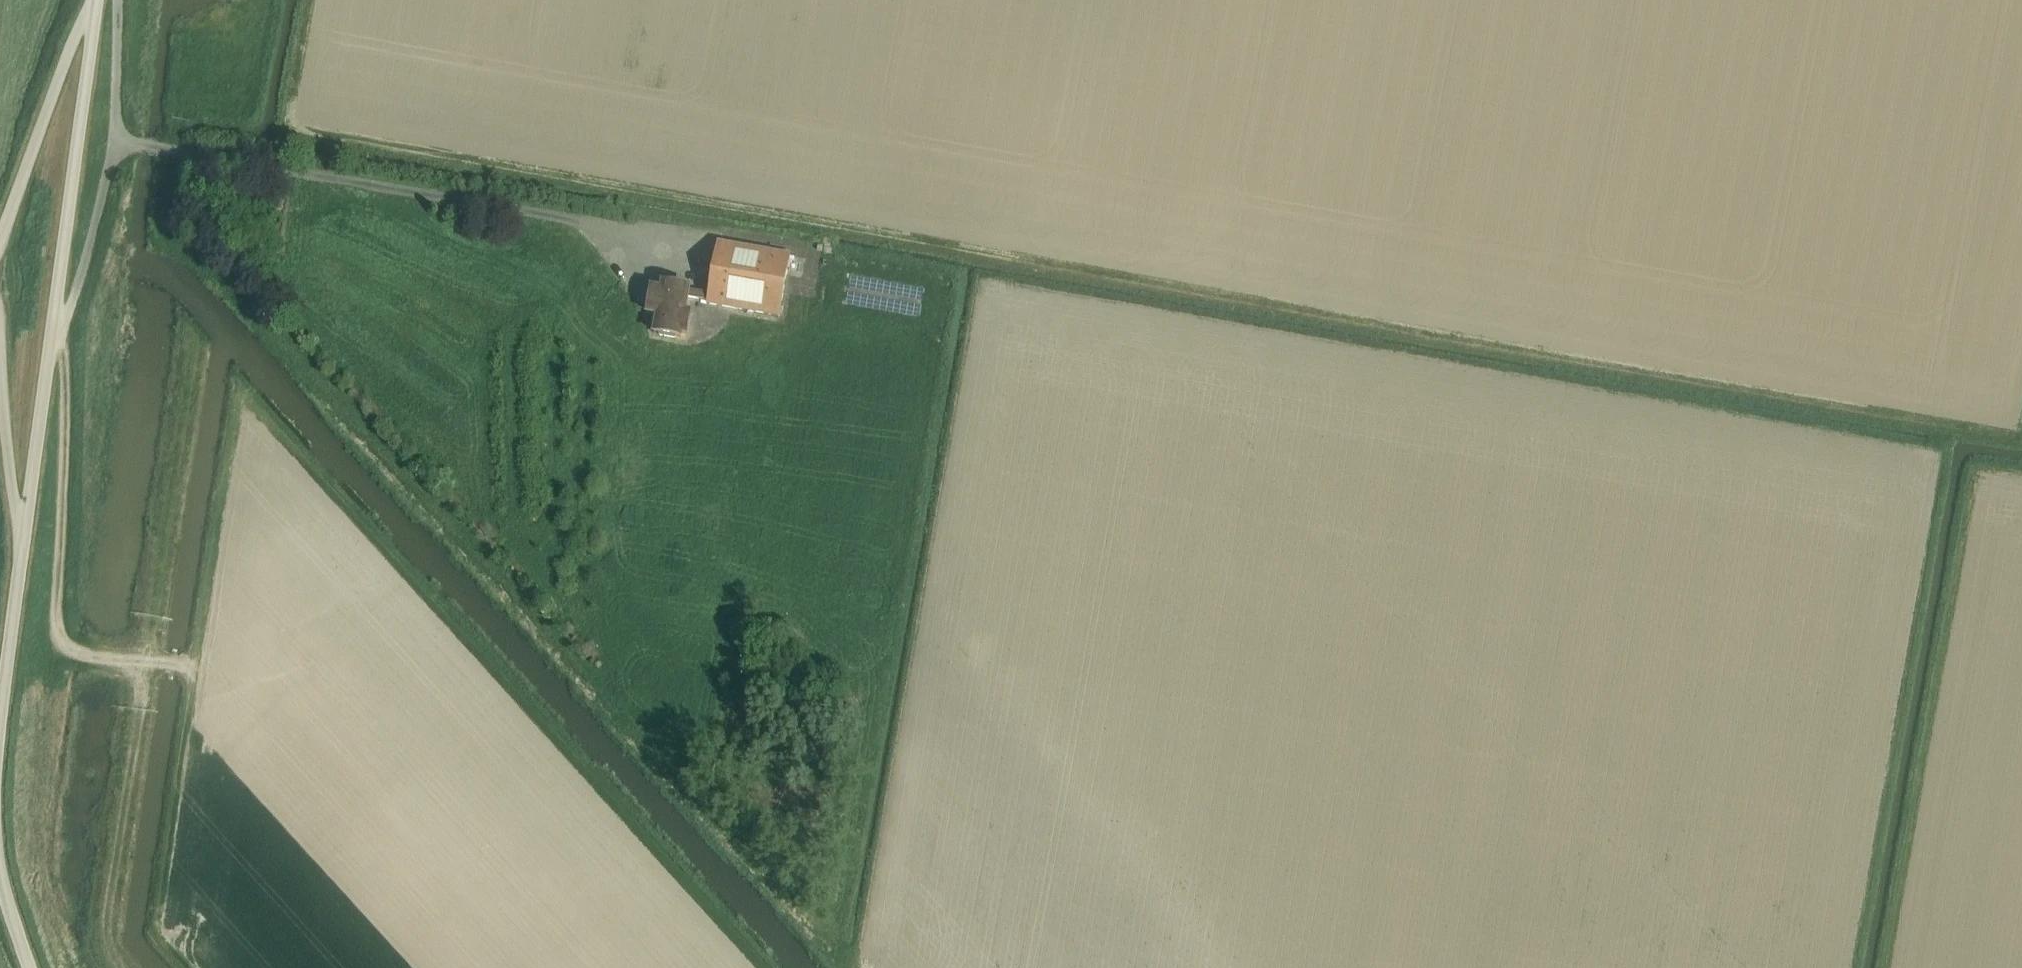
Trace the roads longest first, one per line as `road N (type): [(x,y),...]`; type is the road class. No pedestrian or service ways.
road 1 (unclassified): [(24,542),(56,358),(97,0)]
road 2 (unclassified): [(0,231),(97,0)]
road 3 (unclassified): [(0,734),(24,542)]
road 4 (unclassified): [(24,542),(0,392)]

